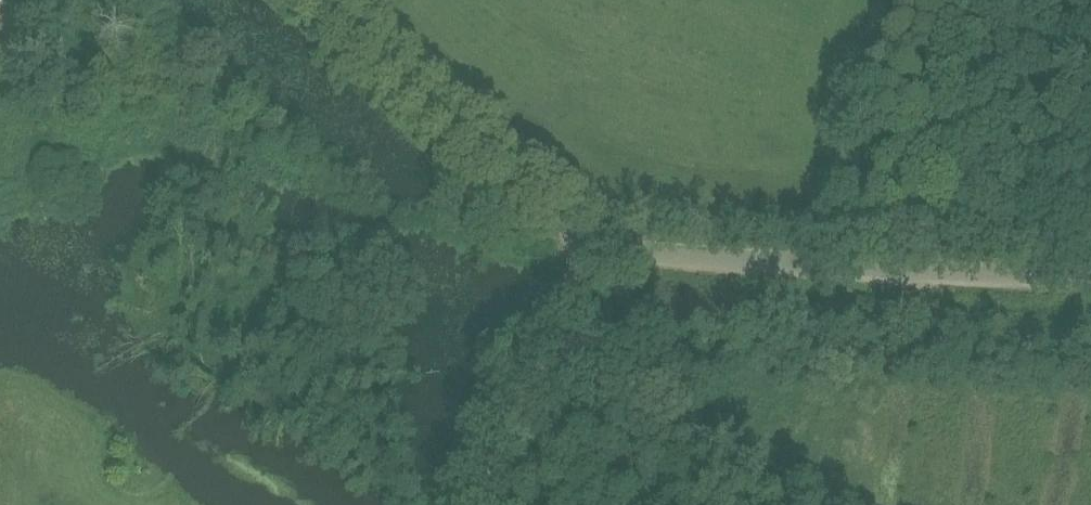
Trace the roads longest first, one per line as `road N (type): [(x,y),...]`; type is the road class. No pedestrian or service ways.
road 1 (unclassified): [(1090,276),(672,256),(583,236),(450,130),(313,0)]
road 2 (track): [(583,236),(557,333),(493,466),(490,504)]
road 3 (track): [(941,0),(885,266)]

